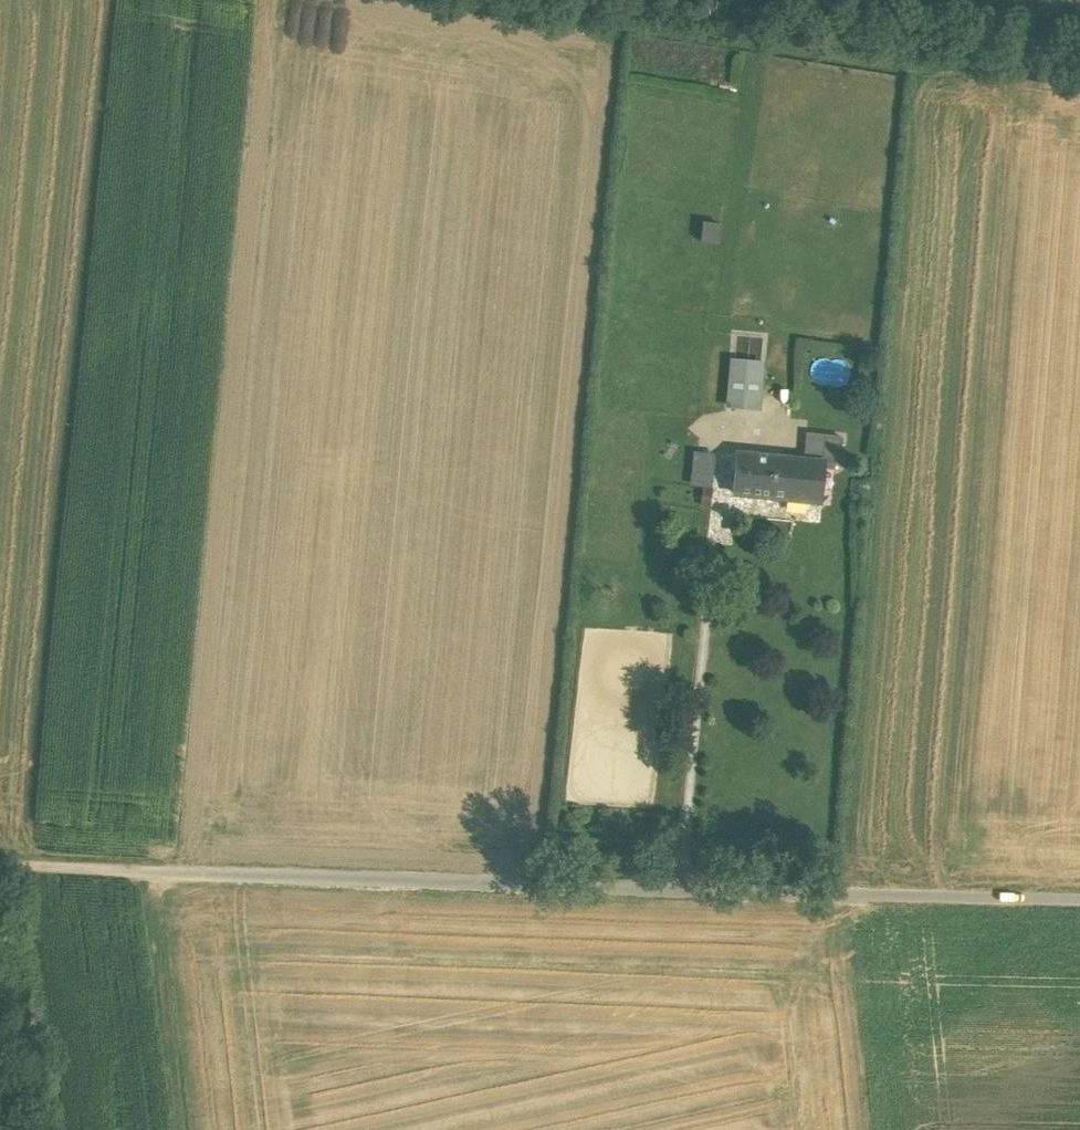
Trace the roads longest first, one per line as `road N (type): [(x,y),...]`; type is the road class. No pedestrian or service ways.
road 1 (track): [(676,891),(0,870)]
road 2 (track): [(181,1129),(152,872)]

